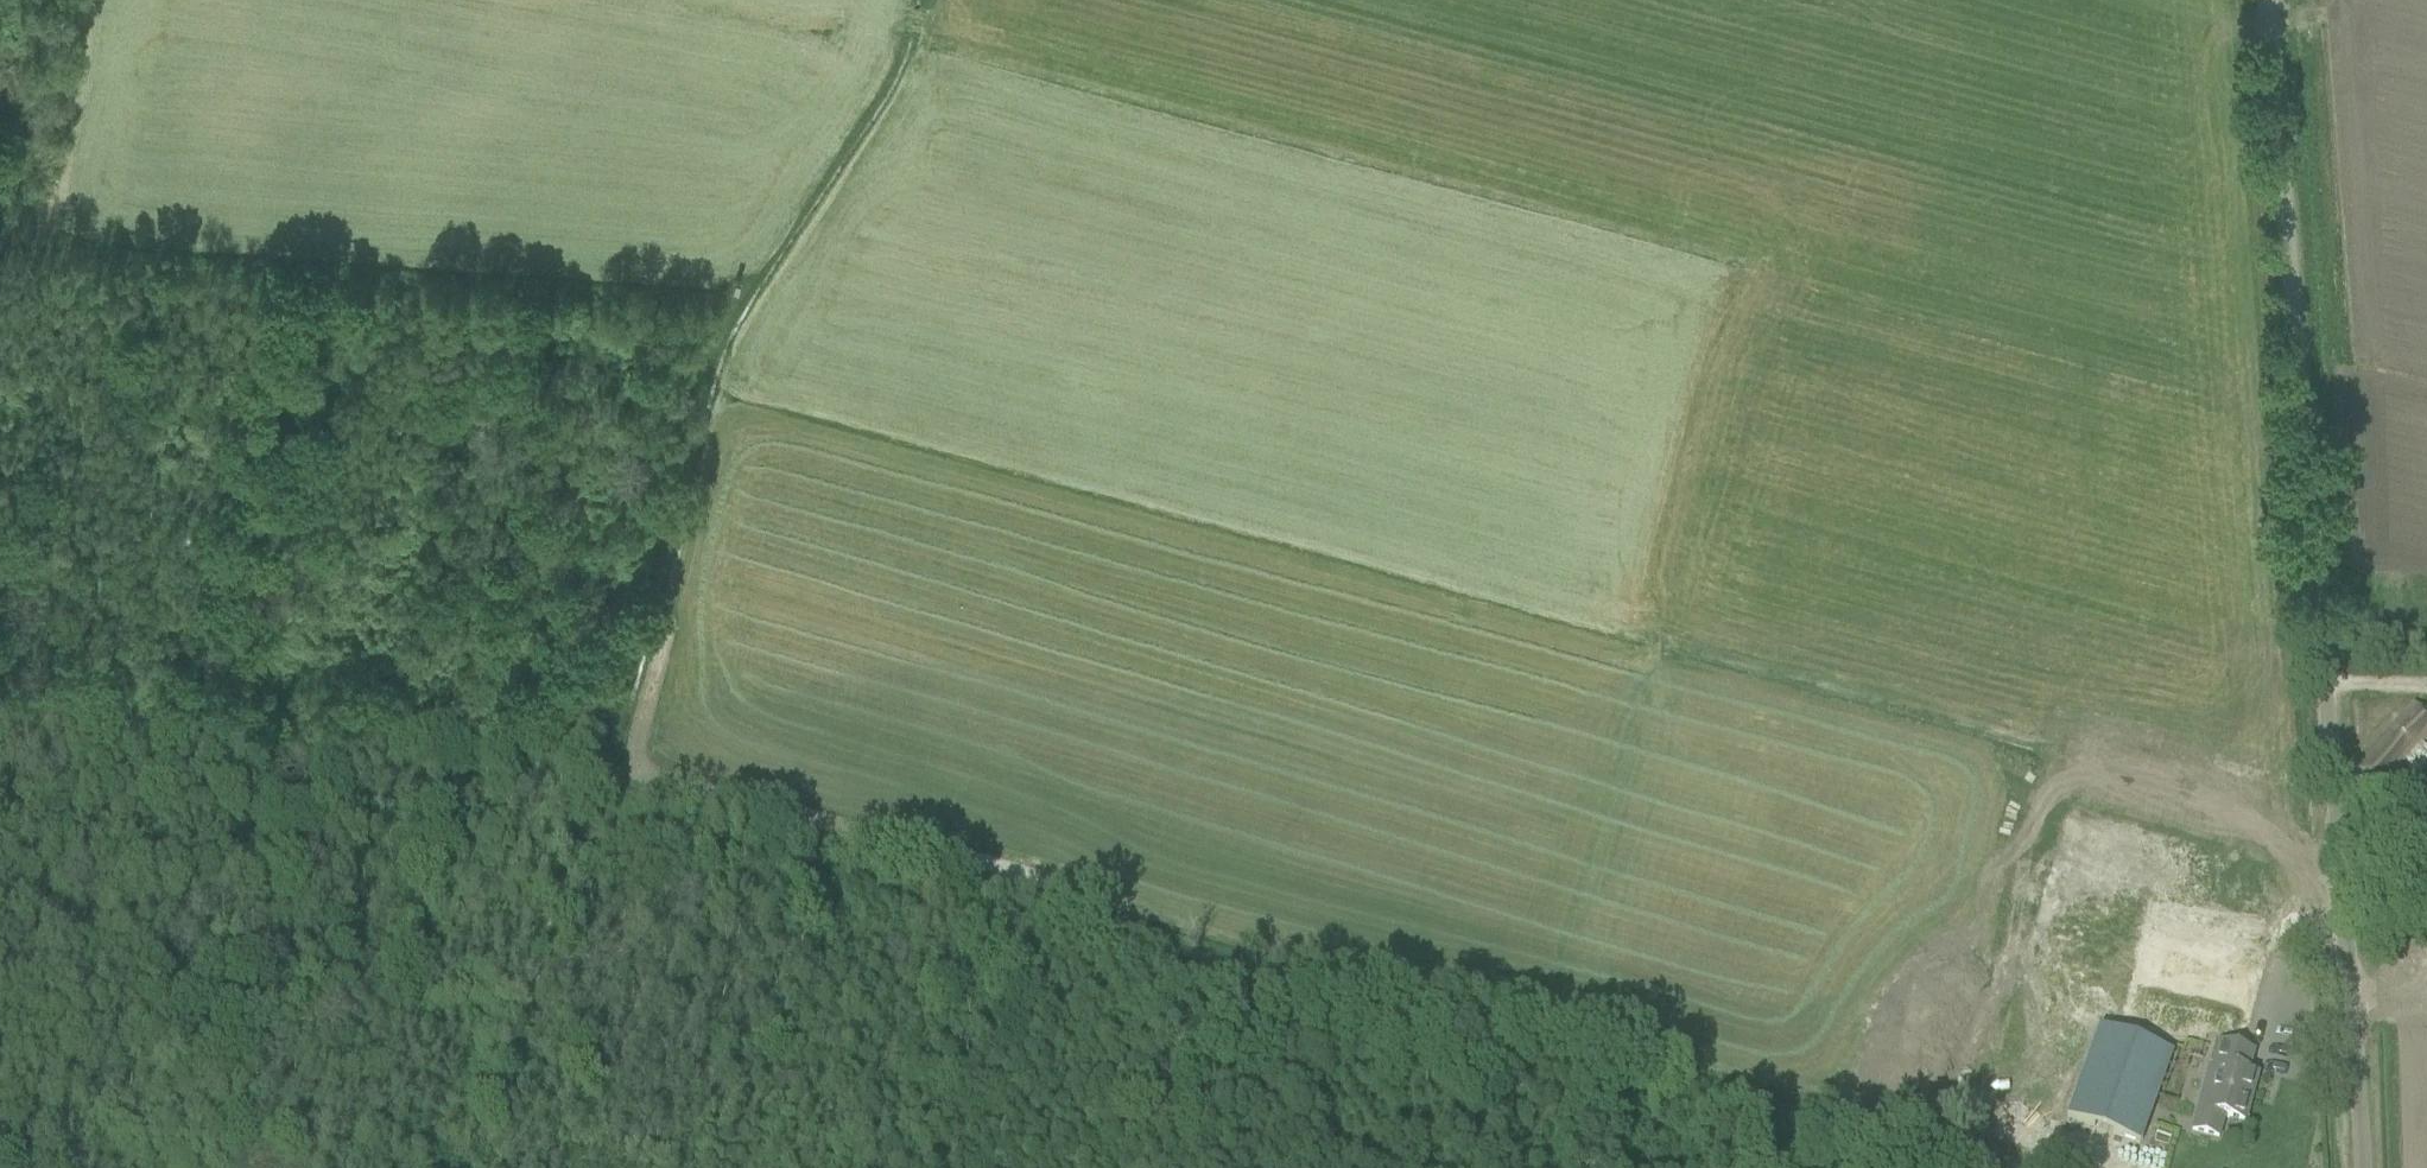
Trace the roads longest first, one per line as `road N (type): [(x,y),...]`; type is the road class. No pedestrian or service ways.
road 1 (unclassified): [(2358,1167),(2352,994),(2264,0)]

